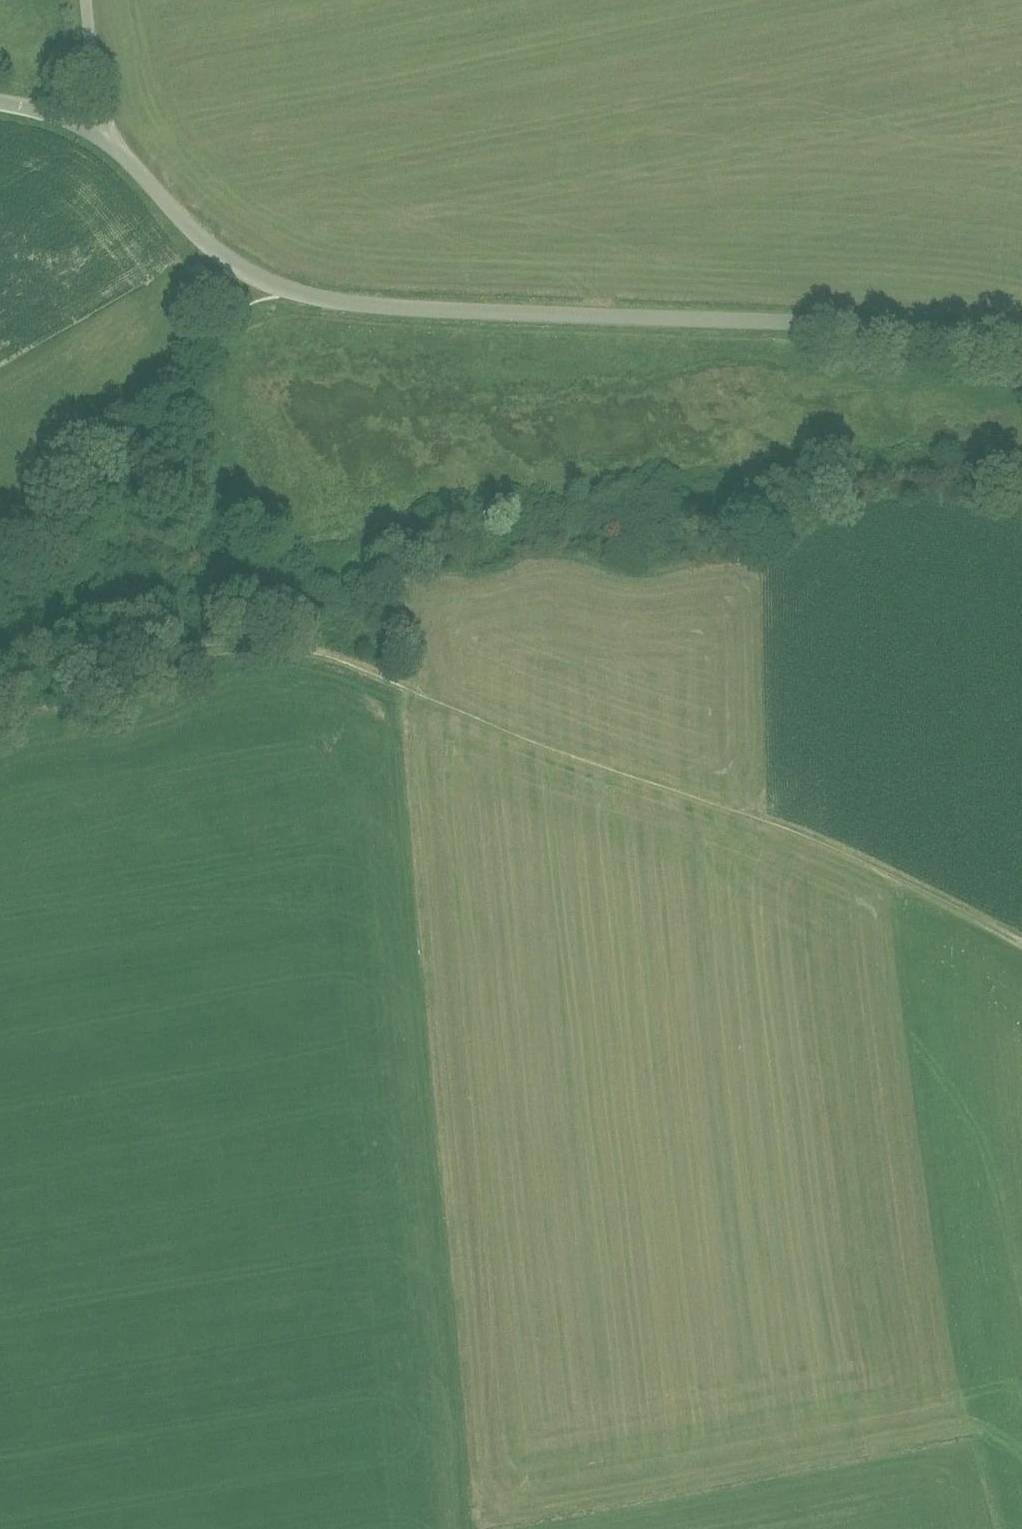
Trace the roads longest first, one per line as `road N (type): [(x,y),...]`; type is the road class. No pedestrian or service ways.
road 1 (unclassified): [(1021,343),(922,329),(450,310),(302,295),(229,264),(99,133)]
road 2 (track): [(1021,949),(811,840),(539,751),(352,665),(280,649)]
road 3 (unclassified): [(99,133),(84,0)]

